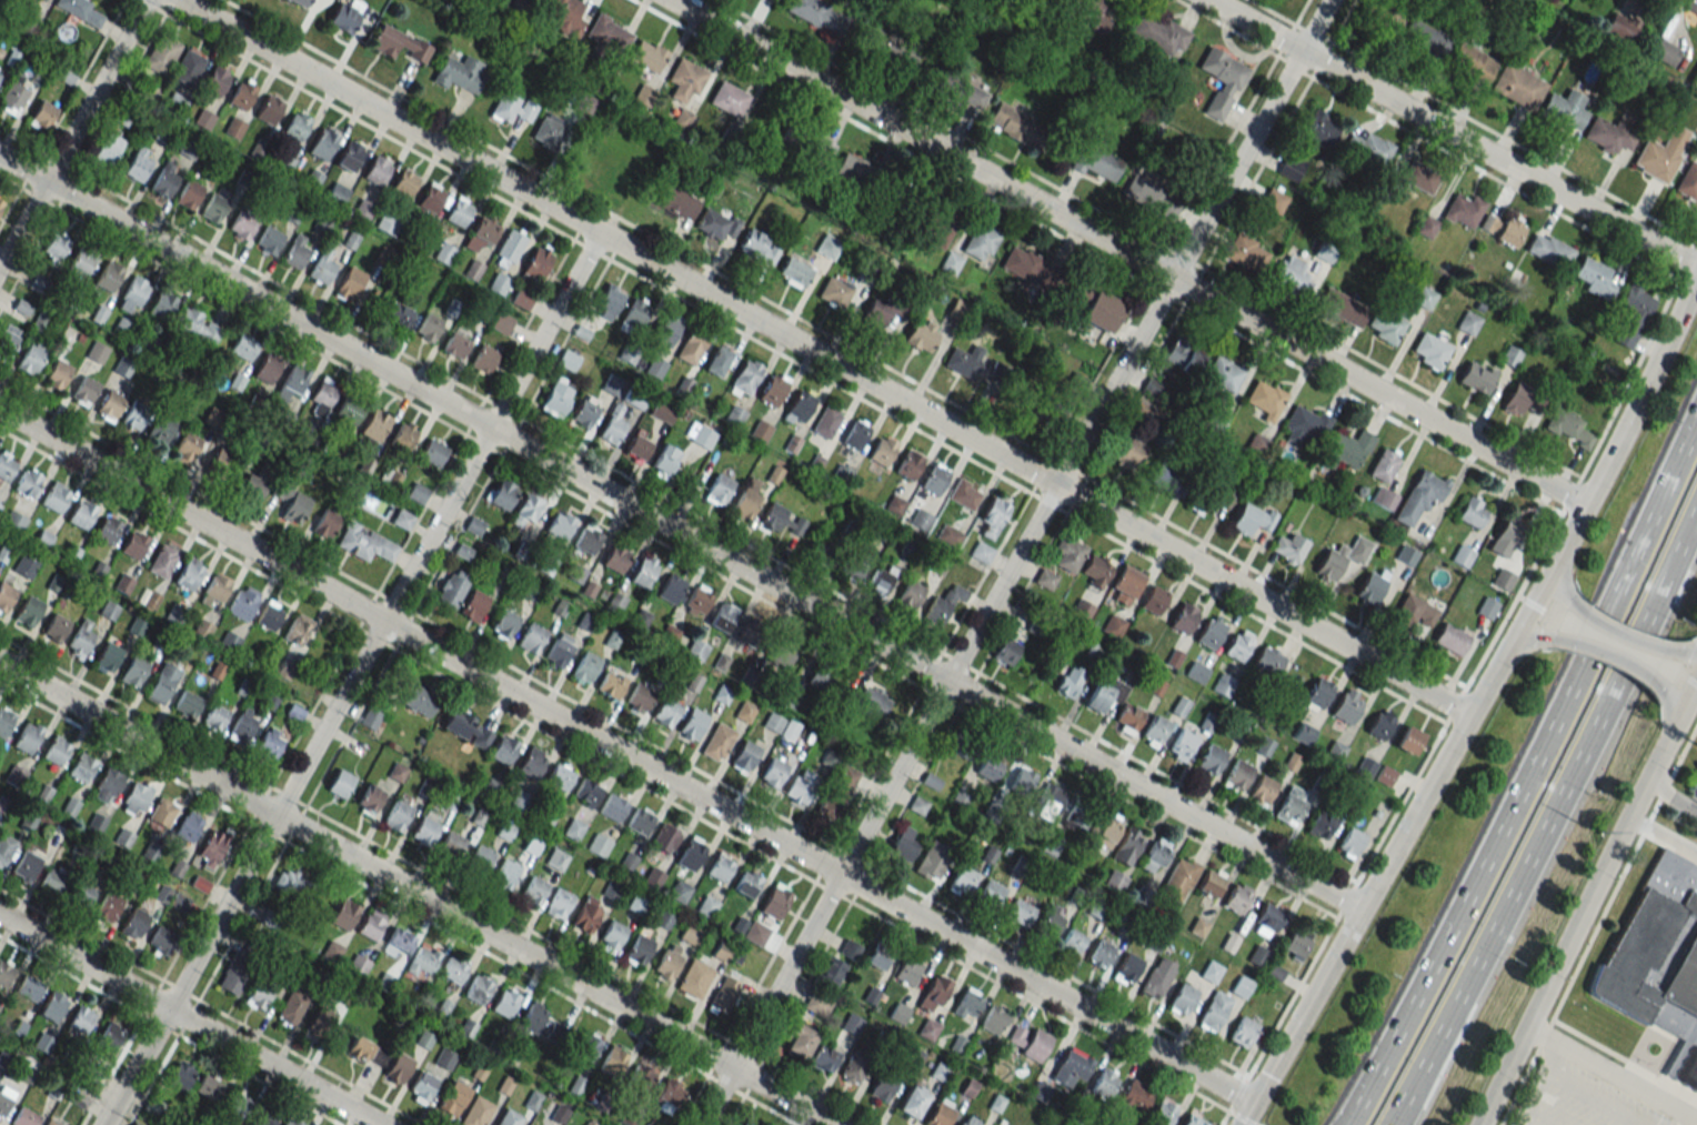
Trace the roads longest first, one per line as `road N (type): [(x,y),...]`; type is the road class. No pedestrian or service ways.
road 1 (residential): [(0,156),(1359,910)]
road 2 (residential): [(182,0),(1468,715)]
road 3 (residential): [(0,409),(1252,1102)]
road 4 (residential): [(674,0),(1584,505)]
road 5 (residential): [(104,1124),(600,233)]
road 6 (residential): [(841,874),(1330,0)]
road 7 (secondary): [(1696,272),(1556,561),(1239,1124)]
road 8 (residential): [(0,663),(835,1124)]
road 9 (motorway): [(1696,417),(1460,927),(1354,1115)]
road 10 (motorway): [(1418,1079),(1696,503)]
road 11 (residential): [(1209,0),(1696,266)]
road 12 (secondary): [(1477,1124),(1696,673)]
road 13 (residential): [(0,915),(380,1124)]
road 14 (residential): [(0,267),(147,0)]
road 15 (residential): [(733,1068),(841,874)]
road 16 (secondary): [(1665,705),(1646,676),(1572,641),(1526,639)]
road 17 (secondary): [(1557,577),(1583,616),(1659,651),(1691,652)]

